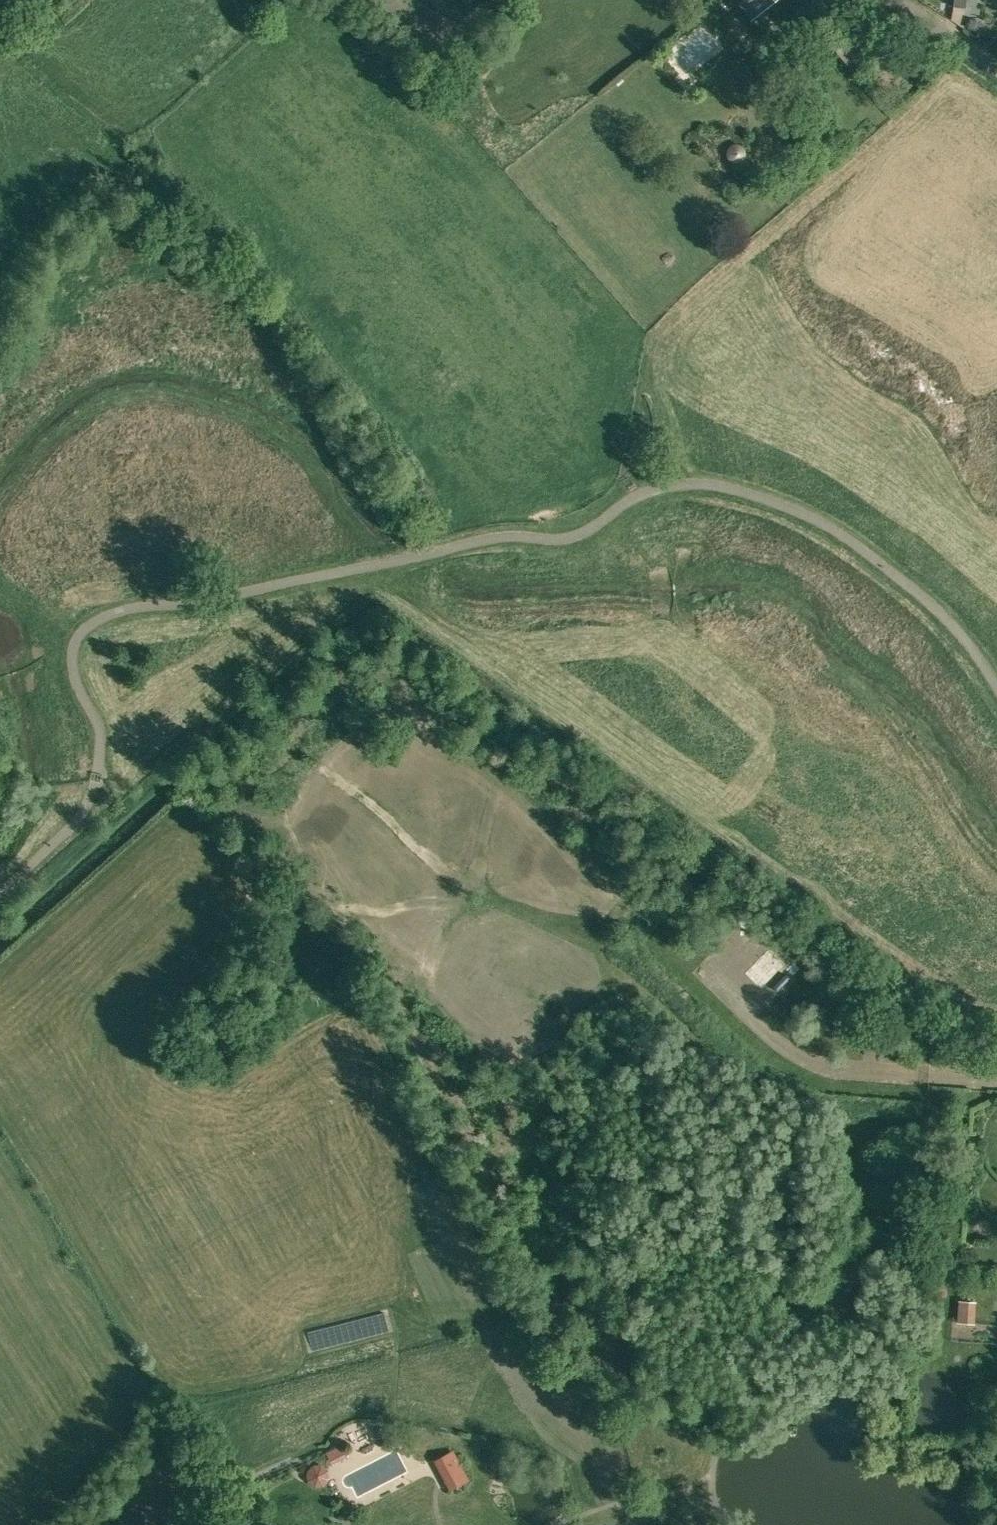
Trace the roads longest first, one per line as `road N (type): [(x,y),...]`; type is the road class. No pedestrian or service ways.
road 1 (unclassified): [(996,72),(889,0)]

